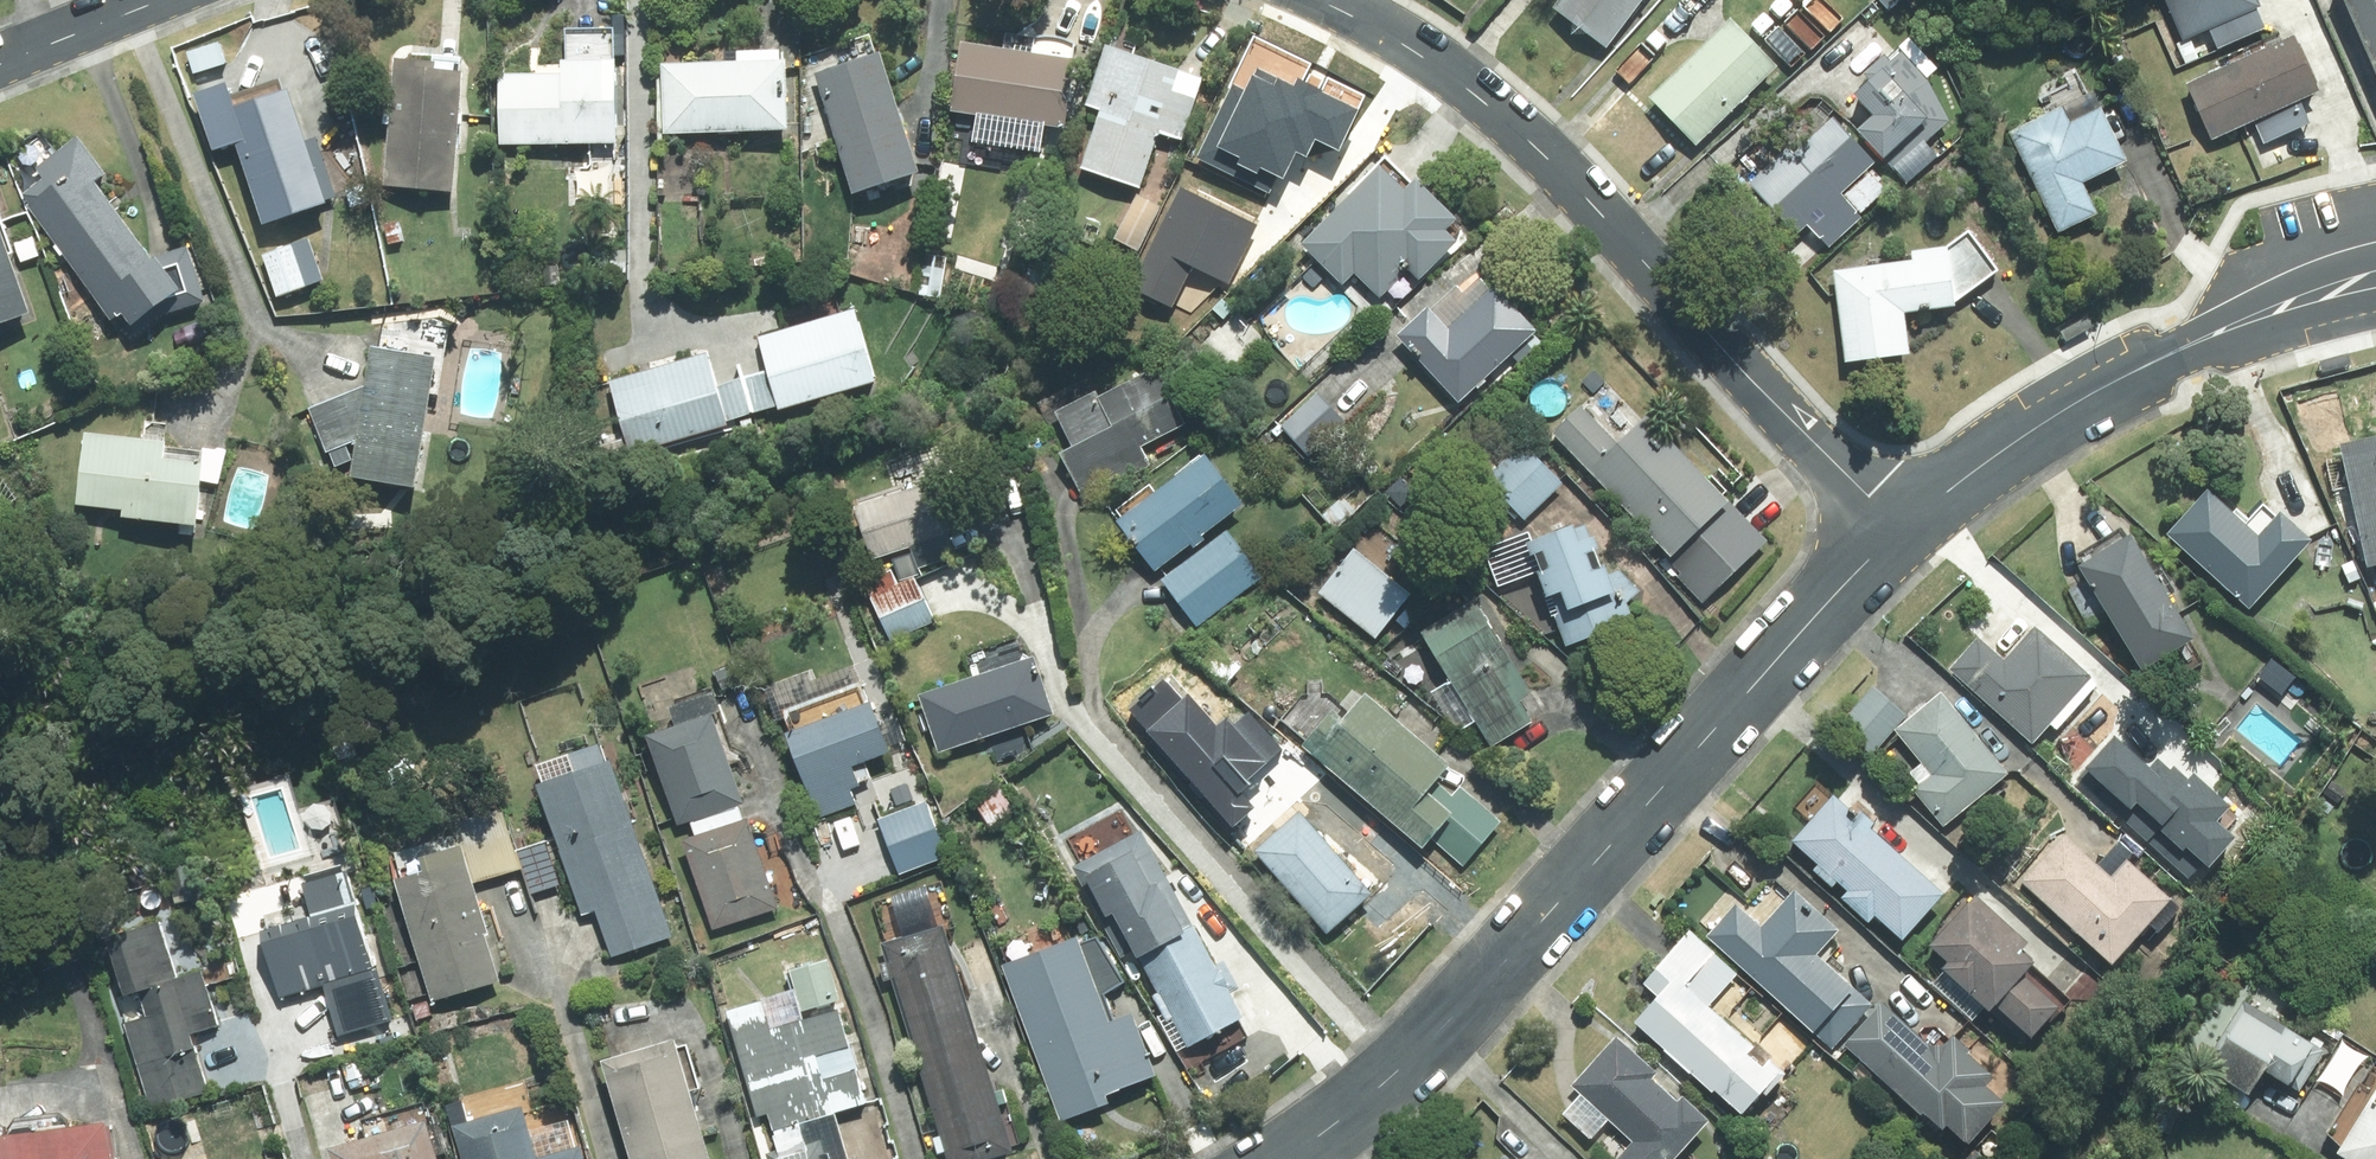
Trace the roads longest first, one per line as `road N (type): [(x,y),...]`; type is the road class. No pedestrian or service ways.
road 1 (tertiary): [(1289,1158),(1433,1036),(1891,538)]
road 2 (residential): [(1317,0),(1413,52),(1540,157),(1891,538)]
road 3 (tertiary): [(1891,538),(1987,465),(2198,339),(2375,282)]
road 4 (residential): [(0,66),(165,0)]

